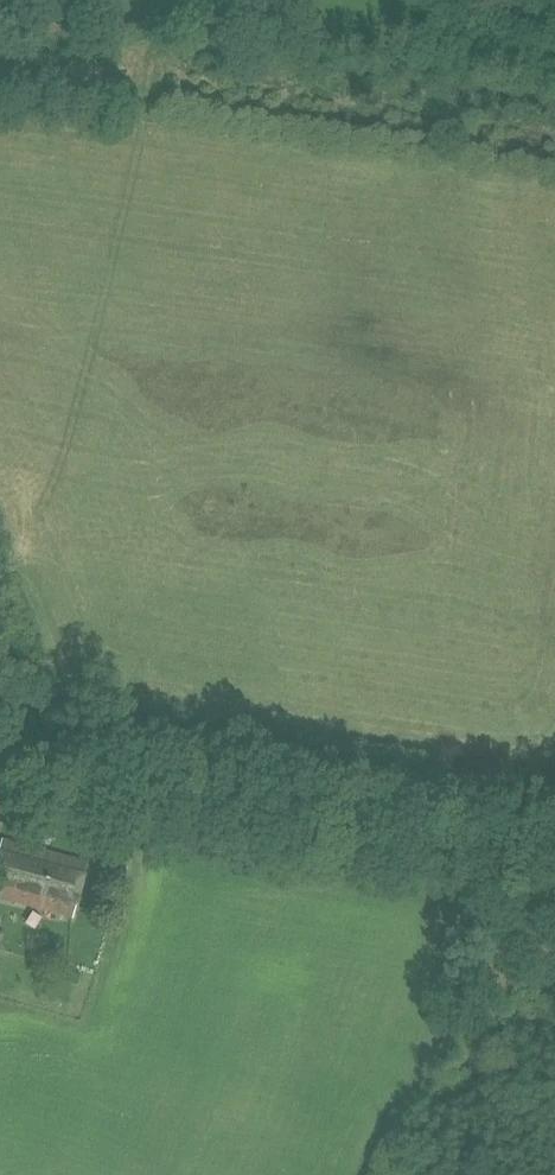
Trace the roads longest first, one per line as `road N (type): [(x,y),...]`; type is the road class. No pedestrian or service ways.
road 1 (unclassified): [(554,851),(63,785),(33,775),(0,682)]

